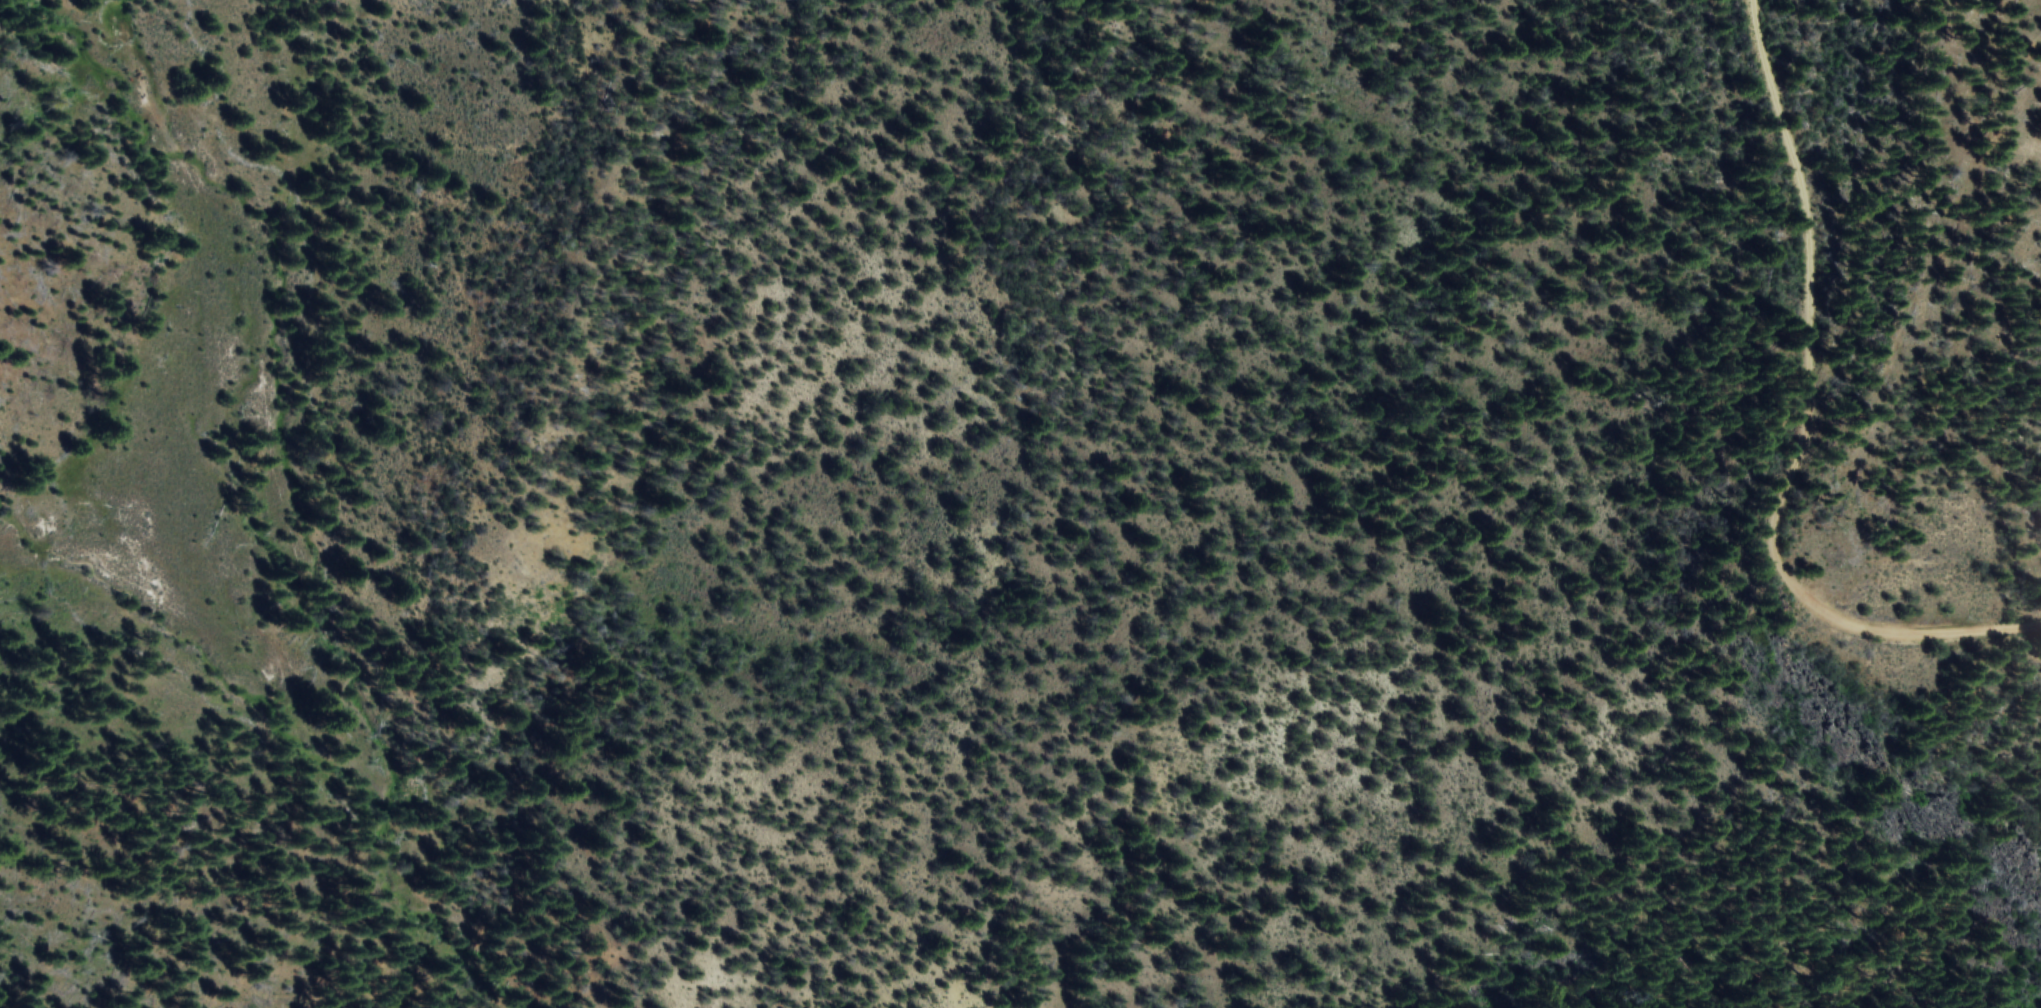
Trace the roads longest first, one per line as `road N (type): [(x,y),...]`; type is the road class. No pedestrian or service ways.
road 1 (track): [(1754,0),(1789,151),(1800,323),(1801,433),(1769,530),(1772,563),(1812,614),(1850,625),(1938,632),(2040,625)]

